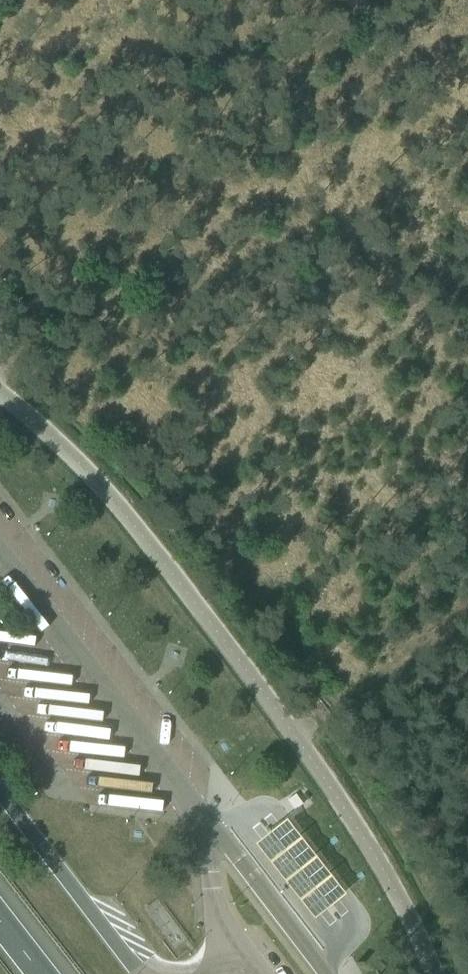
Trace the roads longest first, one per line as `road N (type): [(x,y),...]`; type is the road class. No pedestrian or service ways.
road 1 (unclassified): [(442,973),(379,845),(293,724),(124,515),(0,396)]
road 2 (track): [(467,604),(300,732)]

